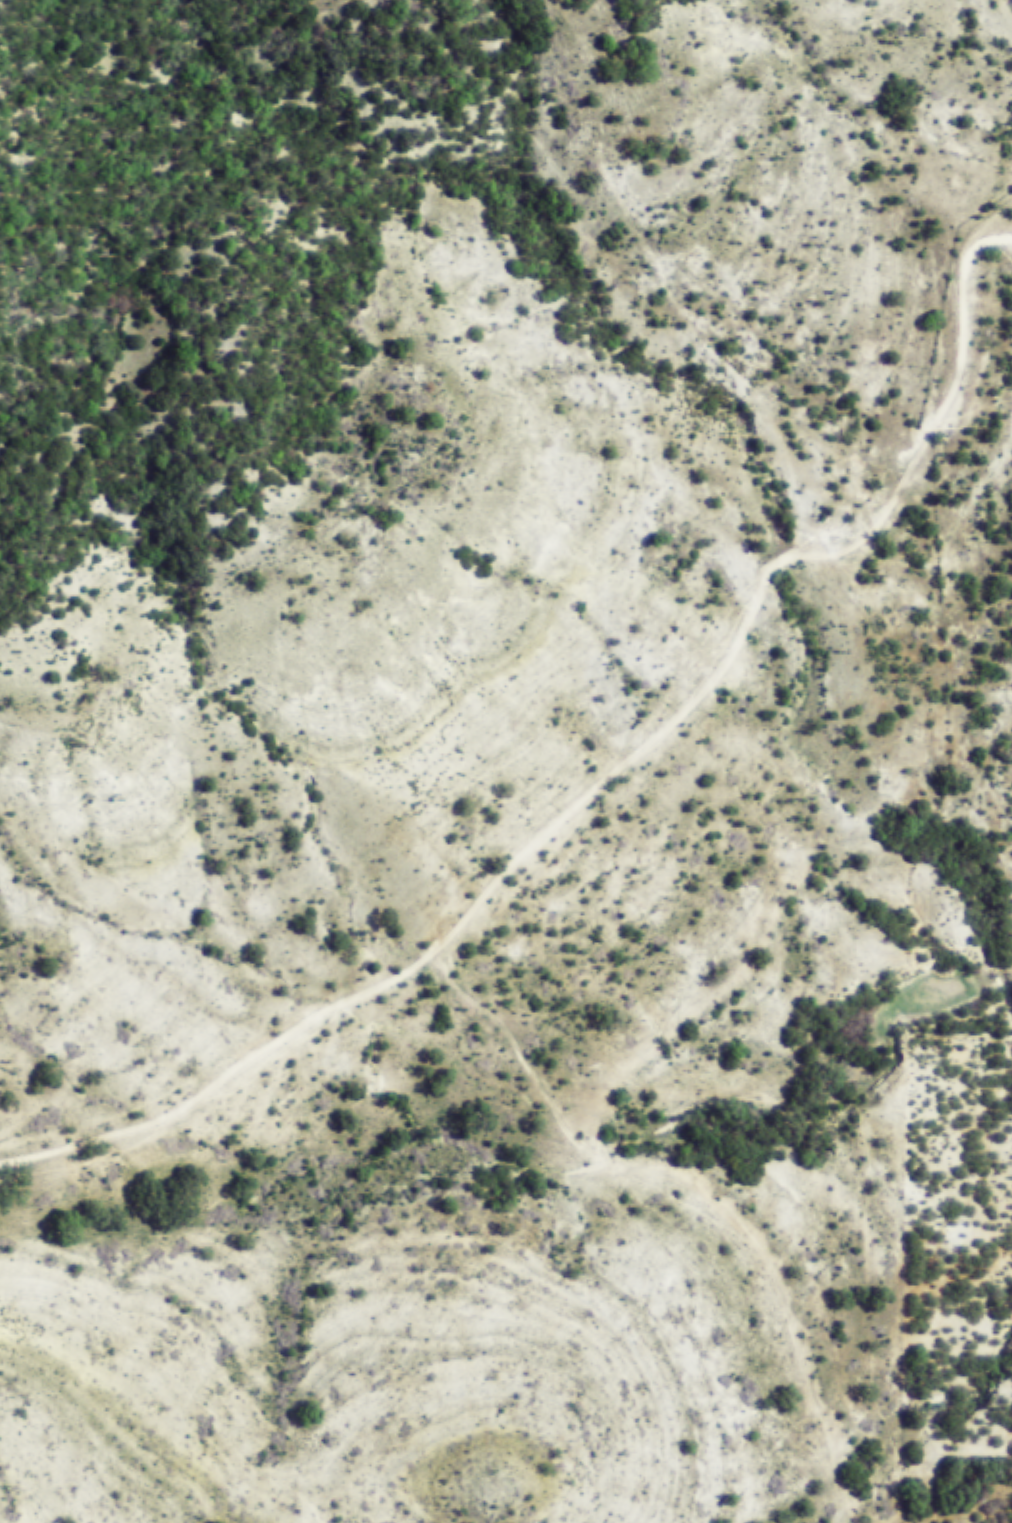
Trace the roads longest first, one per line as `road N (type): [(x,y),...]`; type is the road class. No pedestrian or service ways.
road 1 (residential): [(0,1162),(176,1112),(446,940),(546,833),(693,704),(736,651),(782,561),(851,542),(885,516),(963,374),(974,261),(983,244),(1011,238)]

